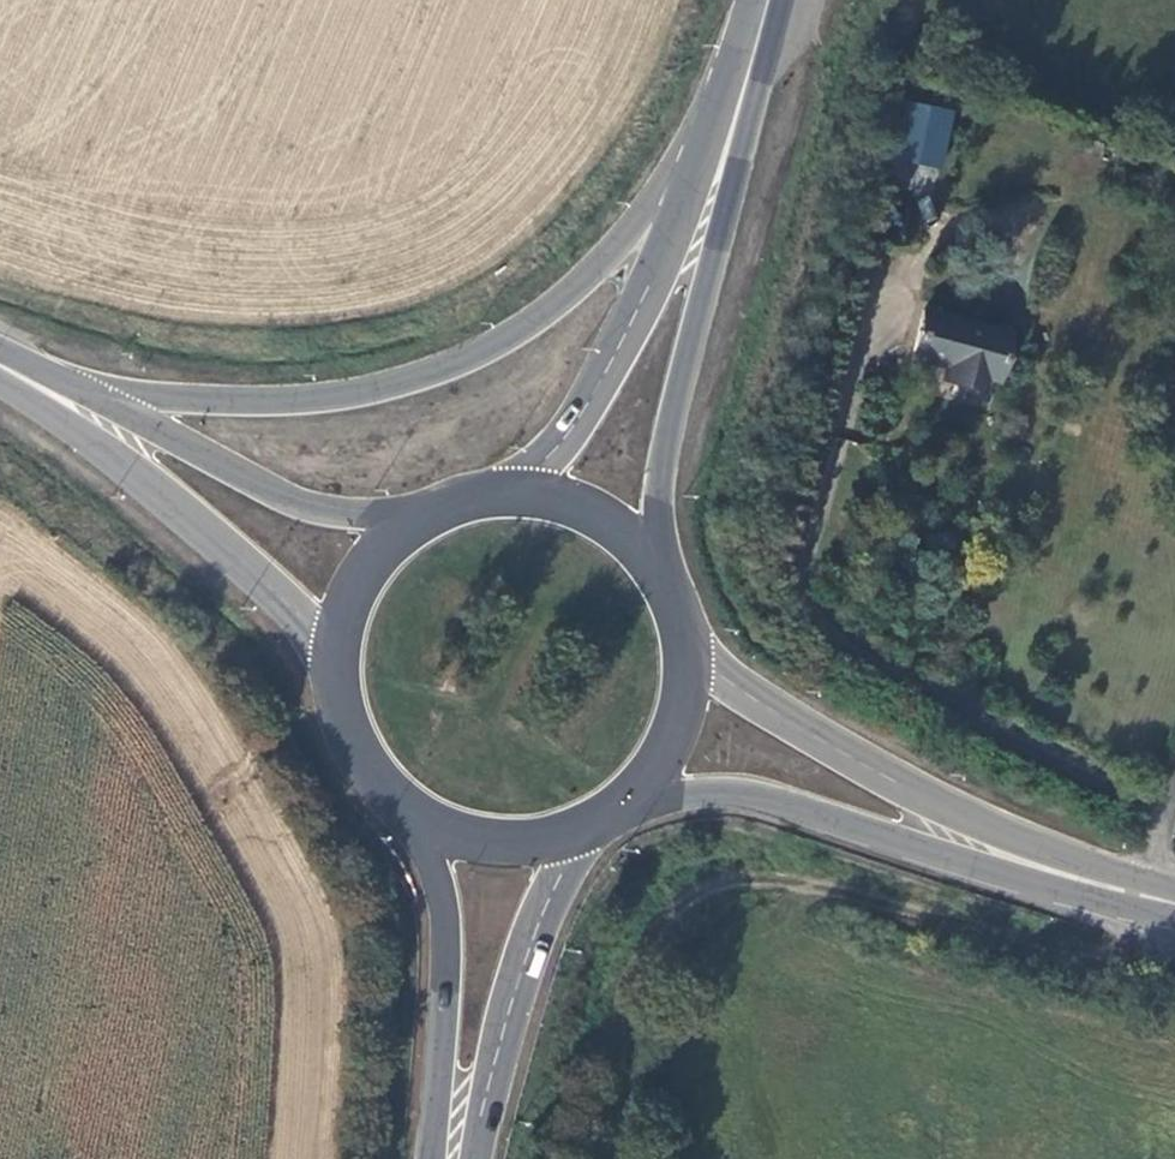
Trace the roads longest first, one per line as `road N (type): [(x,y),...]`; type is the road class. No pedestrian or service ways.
road 1 (primary): [(753,87),(572,302),(529,335),(427,381),(296,404),(182,401),(0,365)]
road 2 (unclassified): [(1170,807),(1003,737),(816,622),(802,586),(861,378)]
road 3 (track): [(1174,937),(1114,950),(986,934),(762,880),(706,888),(657,926),(622,1002)]
road 4 (secondary): [(628,806),(736,800),(995,874),(1129,895)]
road 5 (primary): [(671,589),(664,500),(753,87)]
road 6 (secondary): [(1129,895),(810,738),(690,654)]
road 7 (primary): [(753,87),(599,401),(521,494)]
road 8 (secondary): [(427,517),(381,519),(300,506),(110,404),(0,366)]
road 9 (secondary): [(0,372),(167,500),(284,600),(337,658)]
road 10 (primary): [(417,818),(447,911),(438,1158)]
road 11 (primary): [(479,1158),(522,985),(583,833)]
road 12 (primary): [(337,658),(348,732),(365,765),(417,818)]
road 13 (primary): [(671,589),(624,532),(558,499),(521,494)]
road 14 (primary): [(427,517),(375,562),(356,591),(337,658)]
road 15 (primary): [(417,818),(498,846),(583,833)]
road 16 (primary): [(628,806),(670,753),(683,722),(690,654)]

